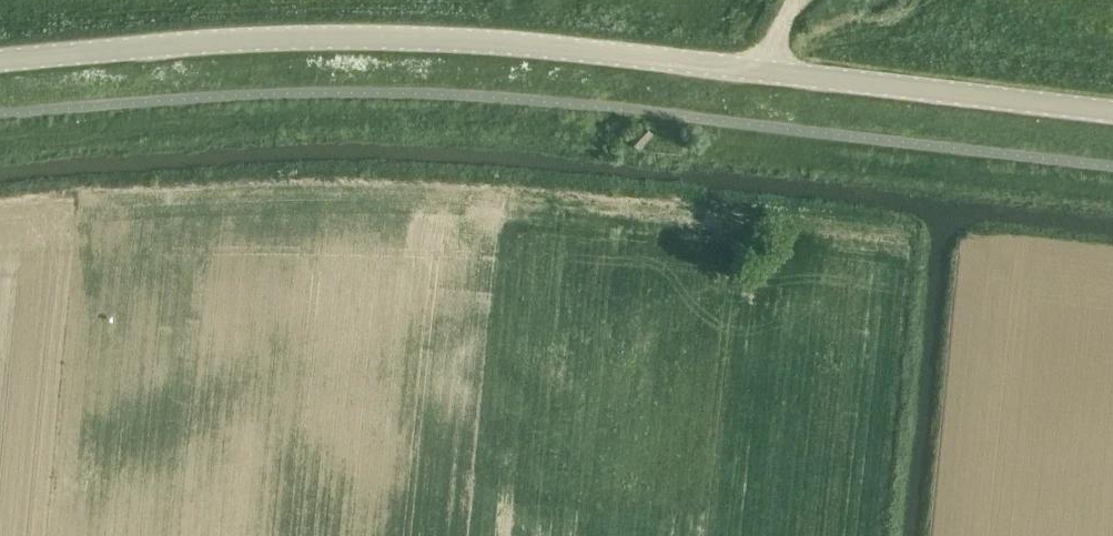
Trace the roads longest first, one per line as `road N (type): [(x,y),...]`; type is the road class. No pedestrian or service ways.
road 1 (secondary): [(0,60),(206,39),(394,36),(549,46),(1112,111)]

